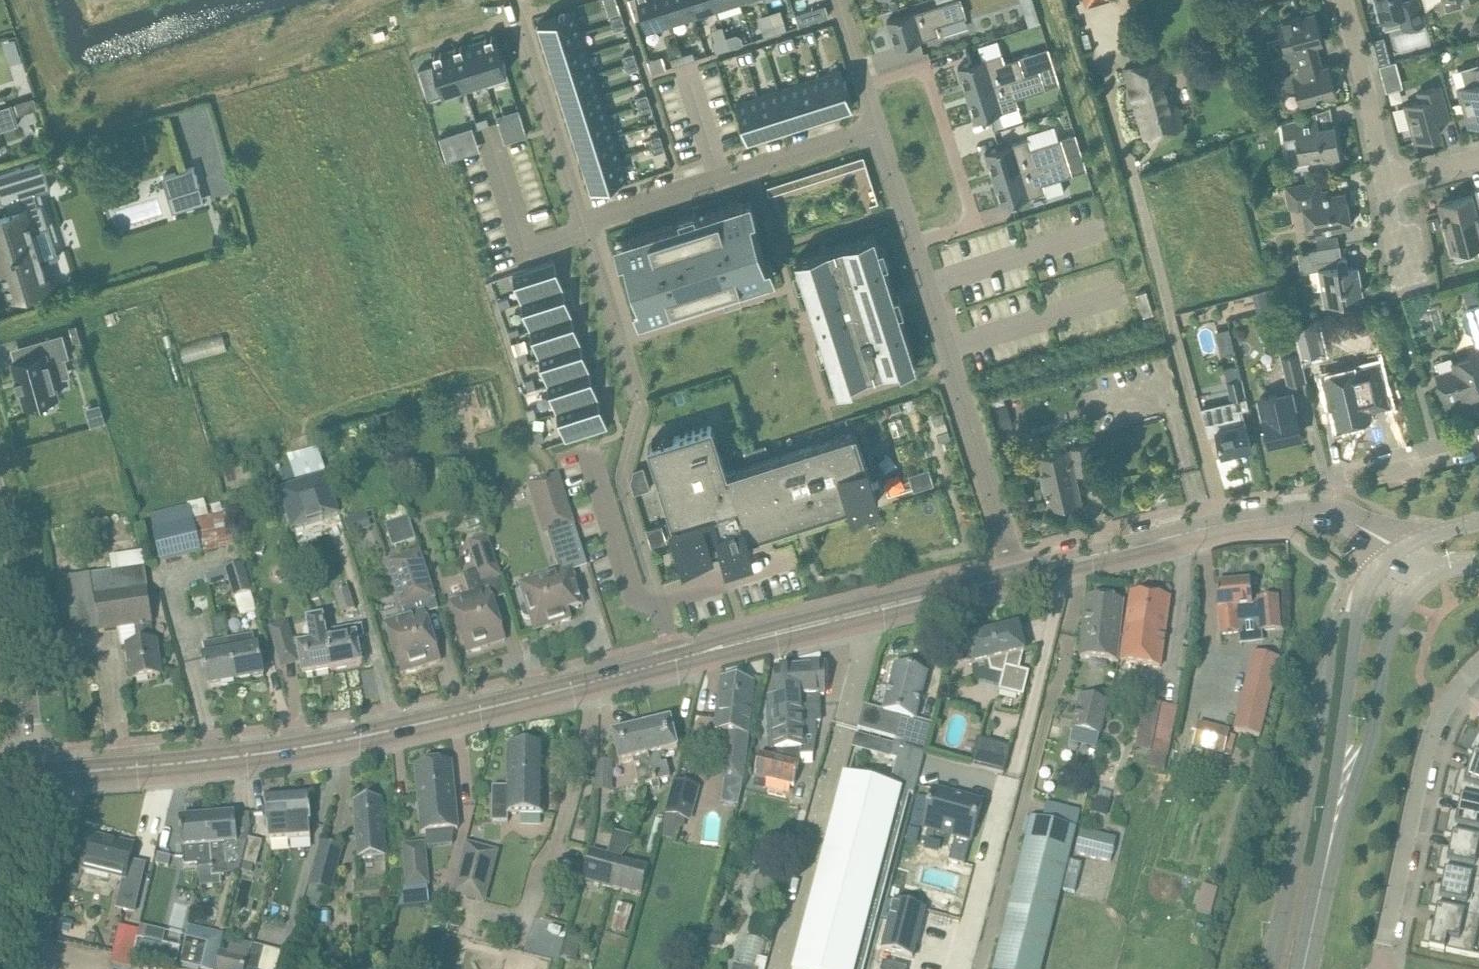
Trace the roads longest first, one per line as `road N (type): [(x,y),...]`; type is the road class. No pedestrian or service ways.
road 1 (tertiary): [(34,774),(260,755),(482,713),(676,660)]
road 2 (residential): [(583,222),(640,404),(620,481),(676,660)]
road 3 (tertiary): [(676,660),(1023,574)]
road 4 (residential): [(1023,574),(918,242)]
road 5 (tertiary): [(1382,567),(1365,595),(1321,885)]
road 6 (residential): [(1478,666),(1442,716),(1420,774),(1380,968)]
road 7 (tertiary): [(1023,574),(1254,521),(1333,517)]
road 8 (residential): [(882,128),(583,222)]
road 9 (tertiary): [(1321,885),(1339,852),(1406,593)]
road 10 (residential): [(918,242),(976,223),(925,67),(869,85)]
road 11 (residential): [(0,500),(26,653),(34,774)]
road 12 (residential): [(583,222),(517,15)]
road 13 (residential): [(1389,174),(1342,0)]
road 14 (residential): [(1405,293),(1389,174)]

